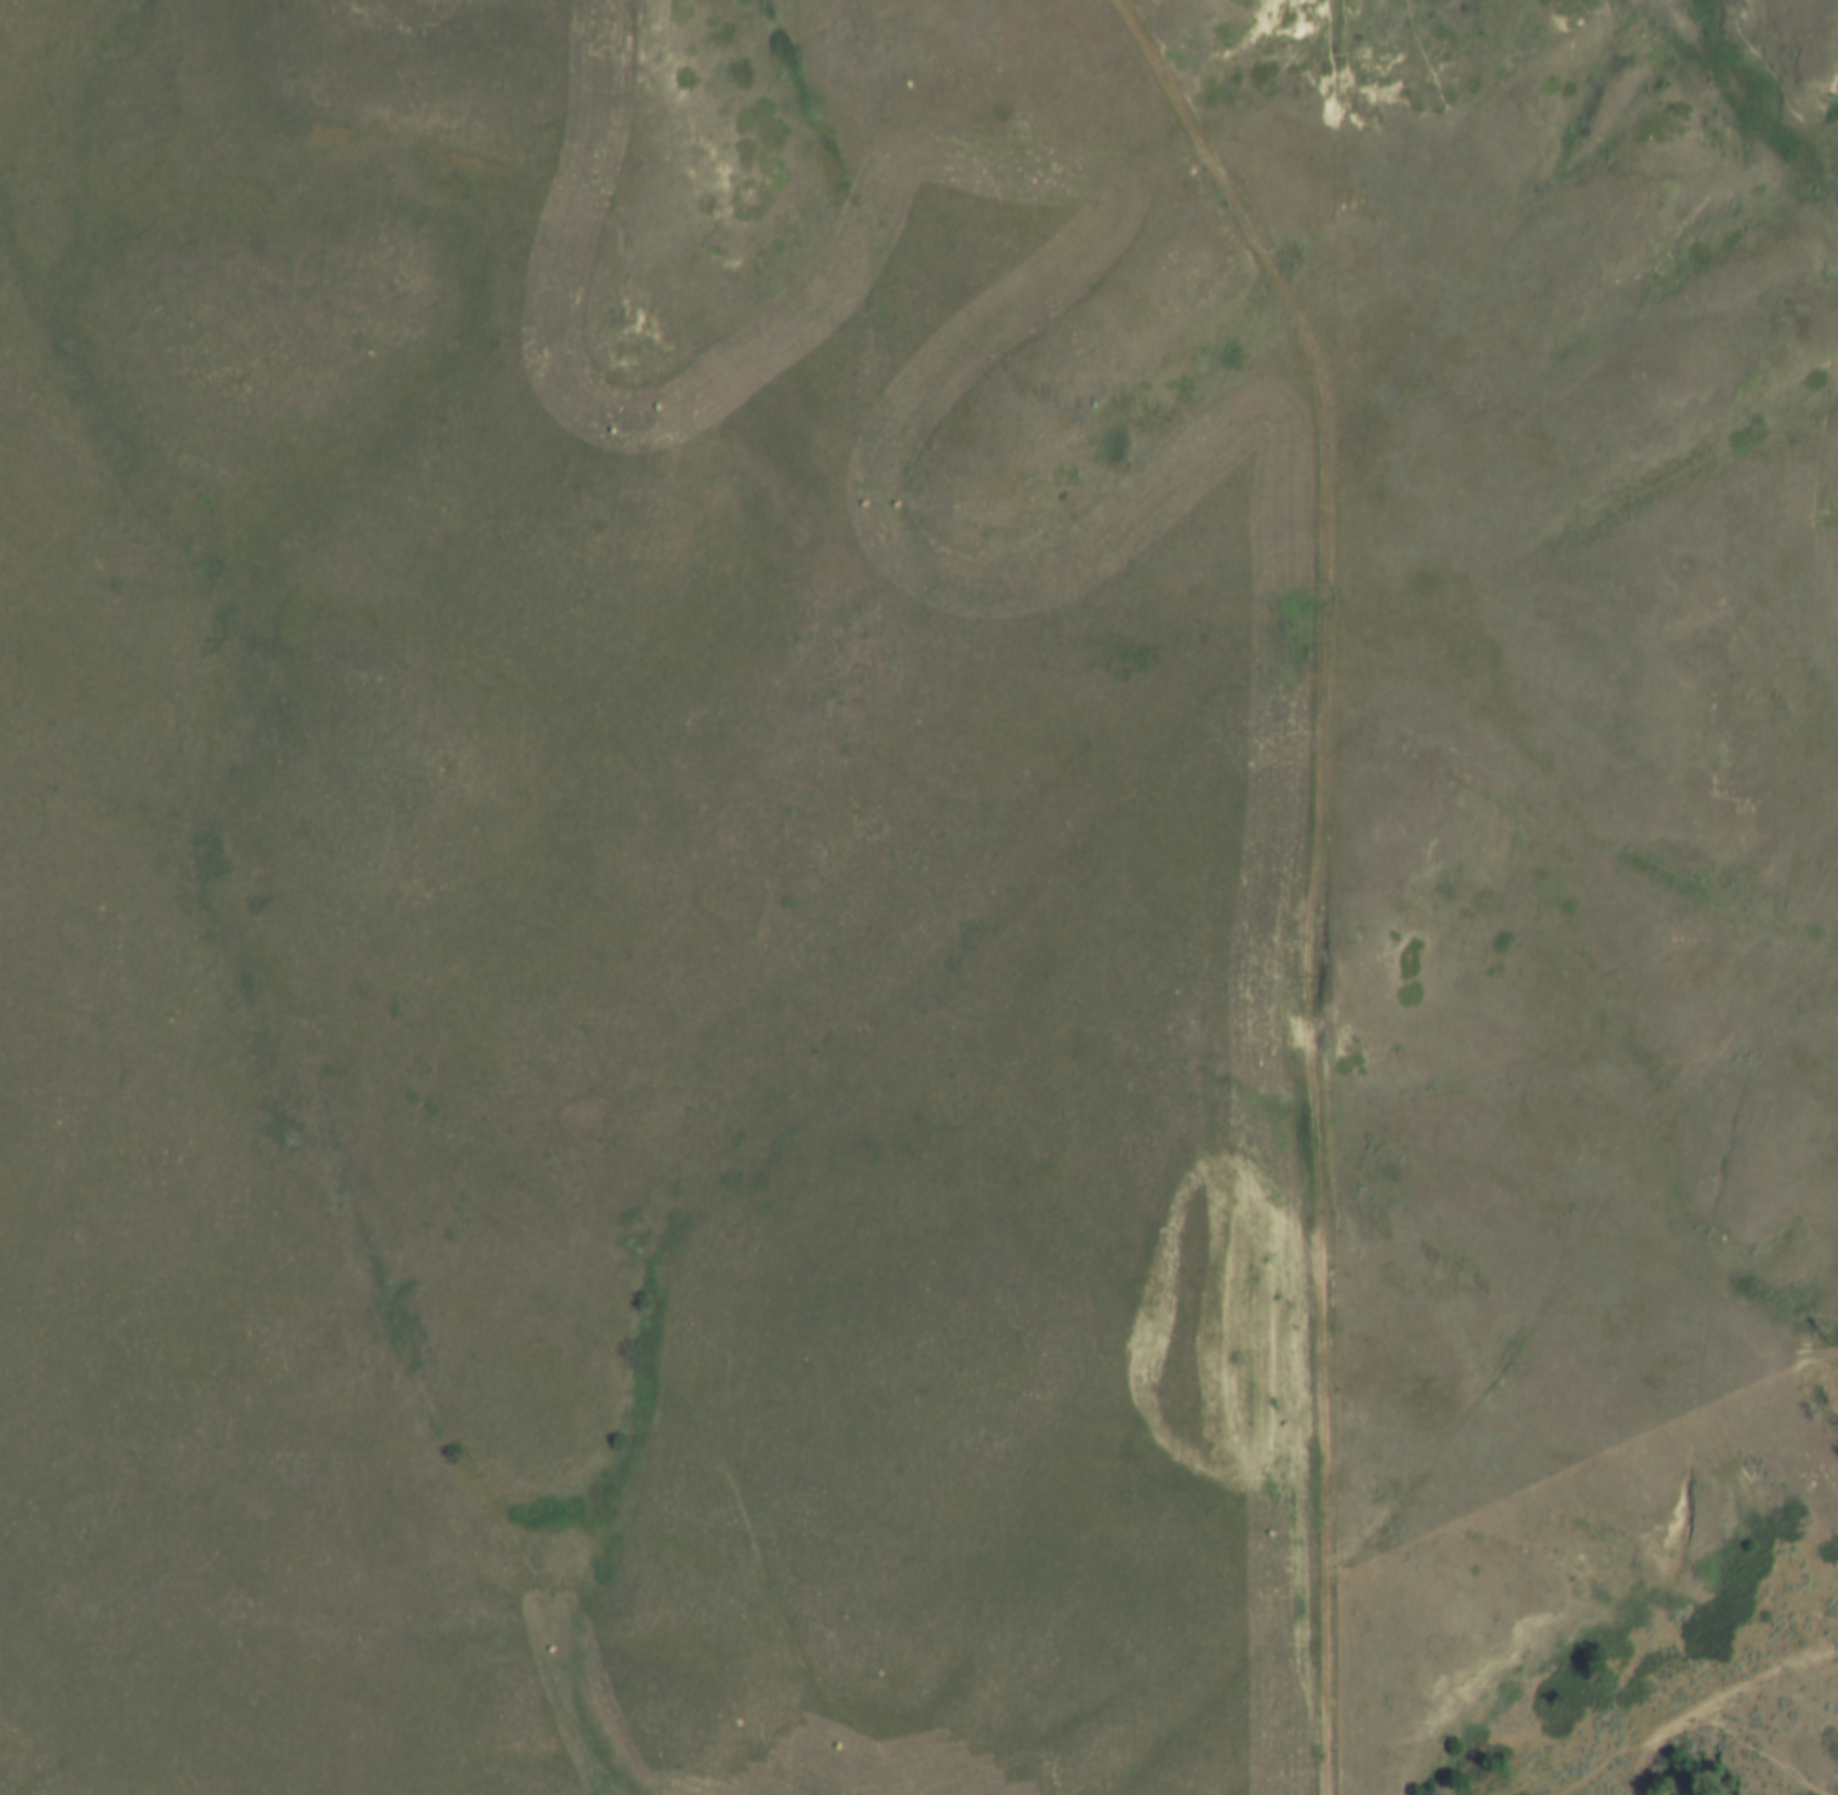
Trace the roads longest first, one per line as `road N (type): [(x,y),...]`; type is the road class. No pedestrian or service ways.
road 1 (track): [(1327,1794),(1325,1448),(1306,1008),(1307,901),(1322,796),(1322,399),(1312,354),(1277,279),(1108,0)]

